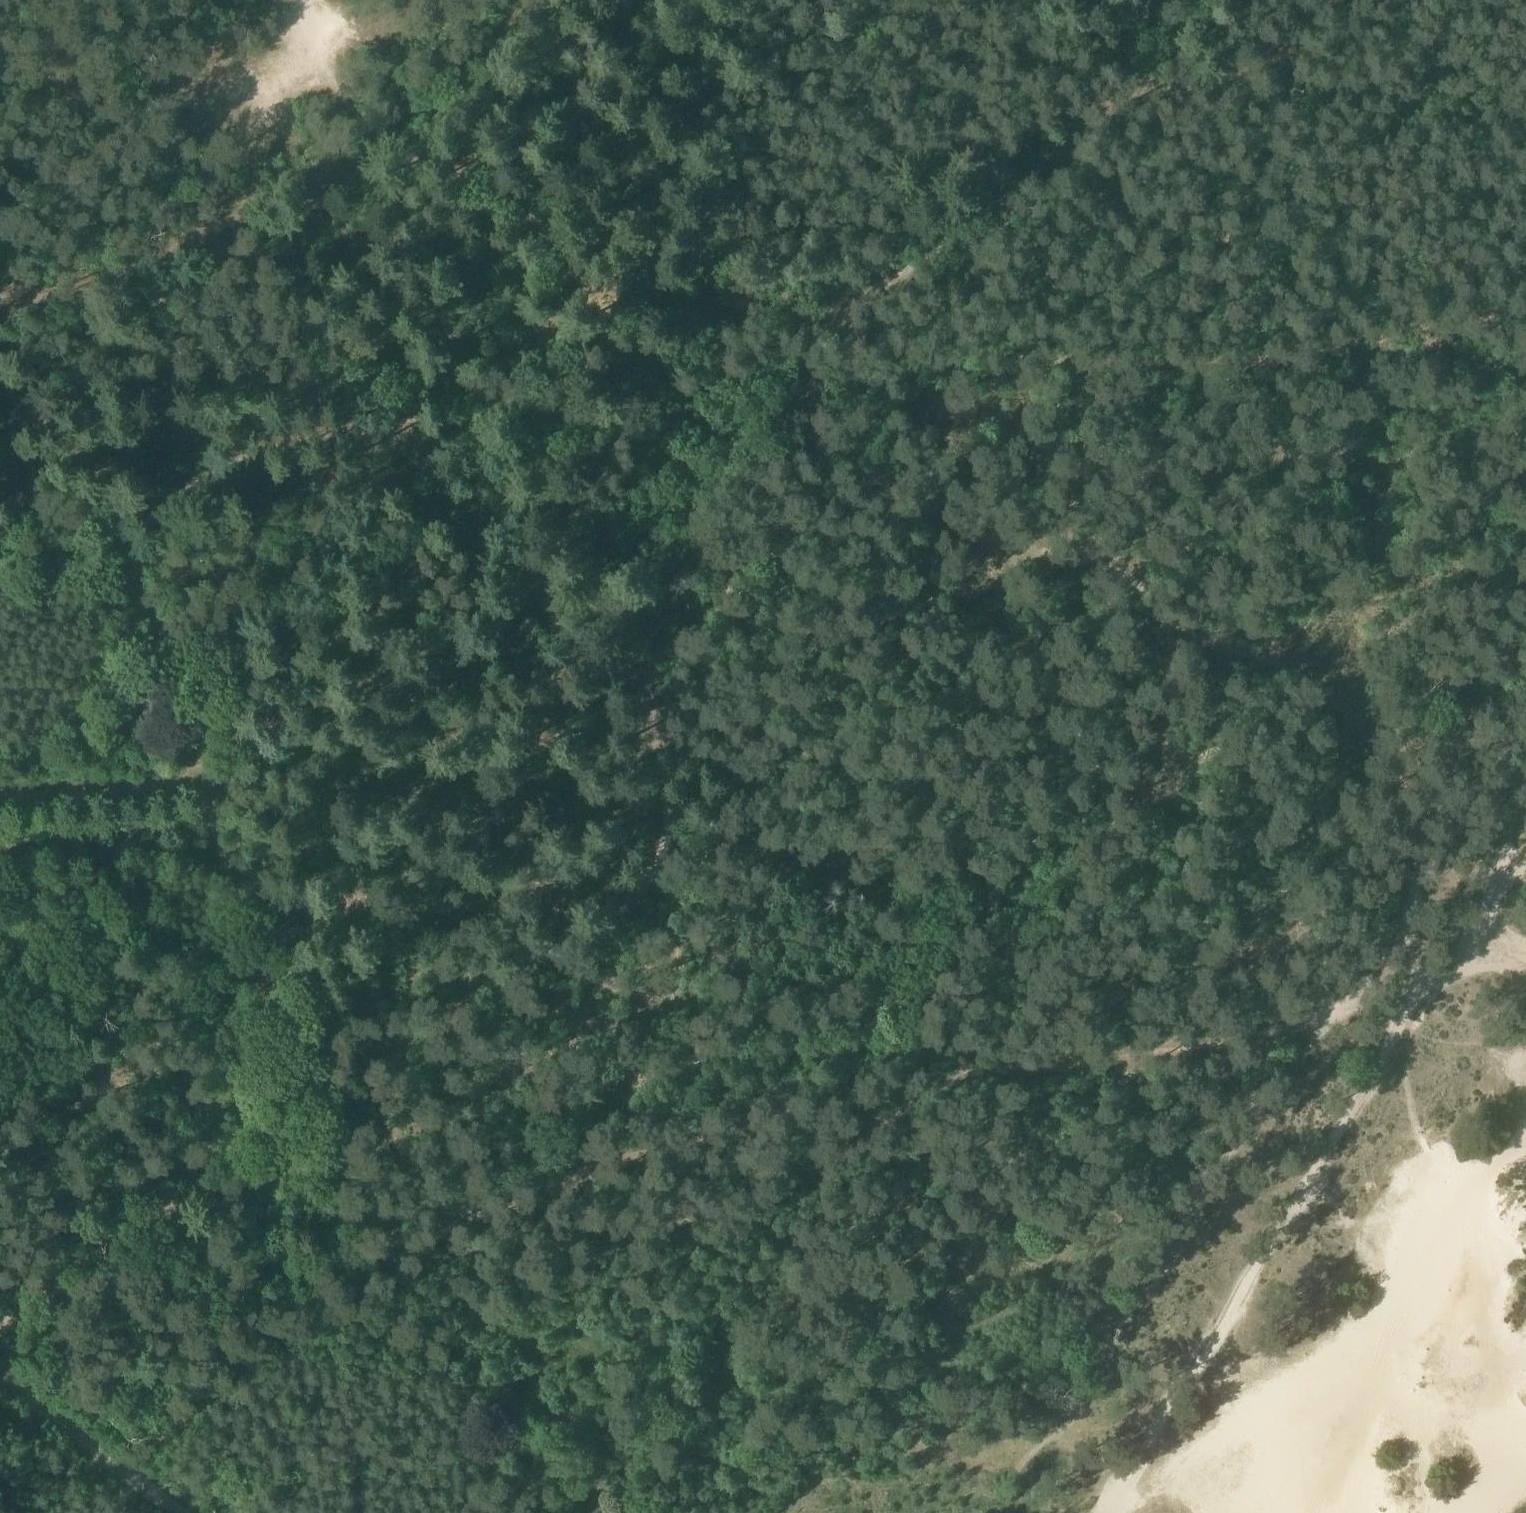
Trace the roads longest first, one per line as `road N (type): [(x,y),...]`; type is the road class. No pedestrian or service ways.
road 1 (track): [(1525,867),(1464,927),(1414,994),(1329,1161),(1095,1512)]
road 2 (track): [(1148,0),(1155,98),(1322,0)]

